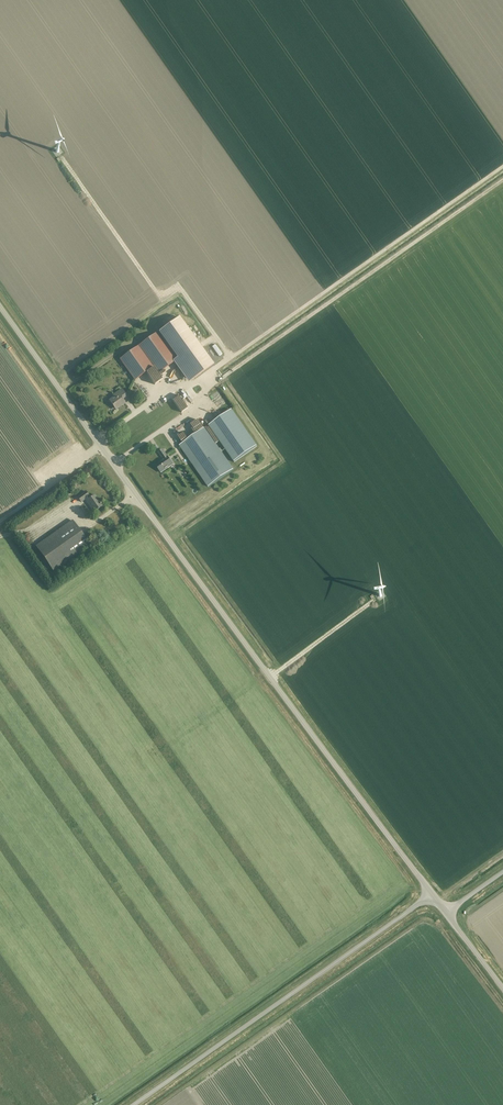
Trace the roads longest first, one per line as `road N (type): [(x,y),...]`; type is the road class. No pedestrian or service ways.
road 1 (unclassified): [(432,894),(0,308)]
road 2 (residential): [(133,1104),(432,894)]
road 3 (track): [(271,675),(379,596)]

